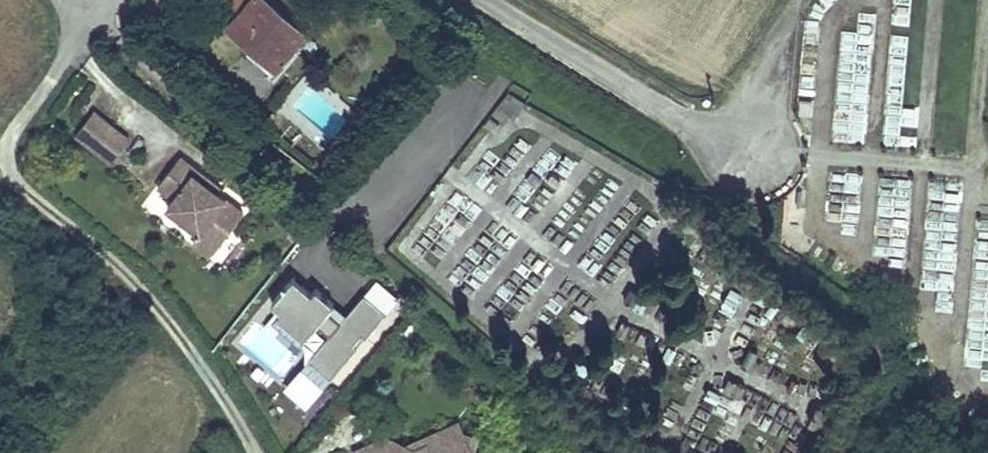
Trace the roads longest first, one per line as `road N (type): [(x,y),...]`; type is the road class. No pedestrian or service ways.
road 1 (track): [(2,152),(22,189),(110,263),(188,348),(255,452)]
road 2 (residential): [(493,0),(746,157)]
road 3 (track): [(802,0),(746,157)]
road 4 (track): [(0,153),(71,43)]

